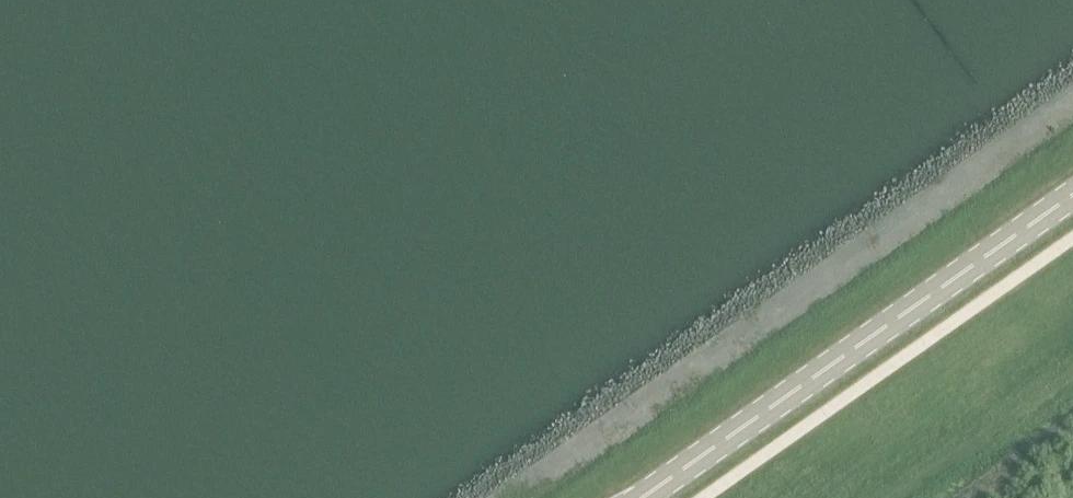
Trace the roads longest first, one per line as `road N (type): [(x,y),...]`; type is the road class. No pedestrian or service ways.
road 1 (secondary): [(666,497),(1072,214)]

